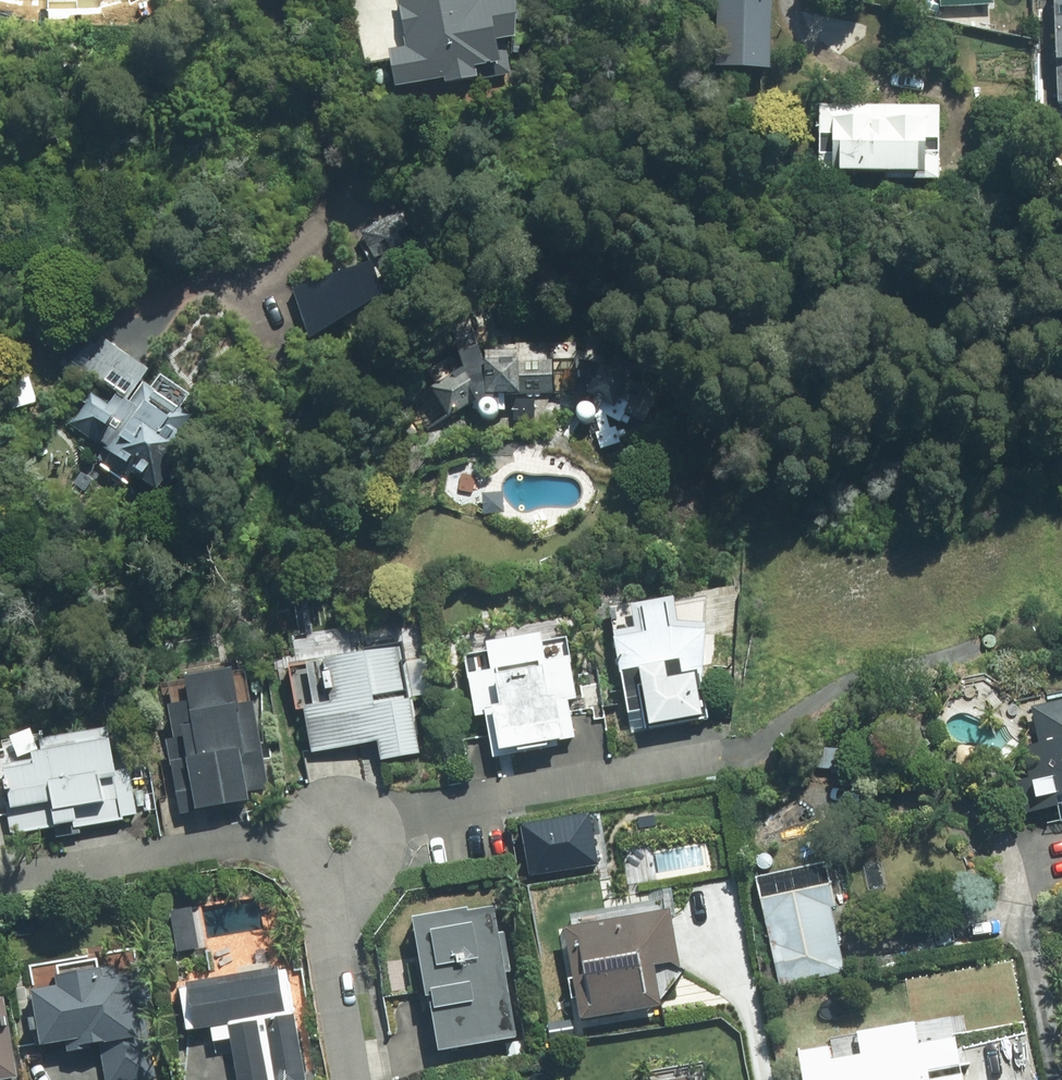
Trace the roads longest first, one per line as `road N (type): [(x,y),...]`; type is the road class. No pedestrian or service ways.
road 1 (residential): [(0,883),(333,838)]
road 2 (residential): [(333,838),(660,777)]
road 3 (residential): [(333,838),(365,1079)]

